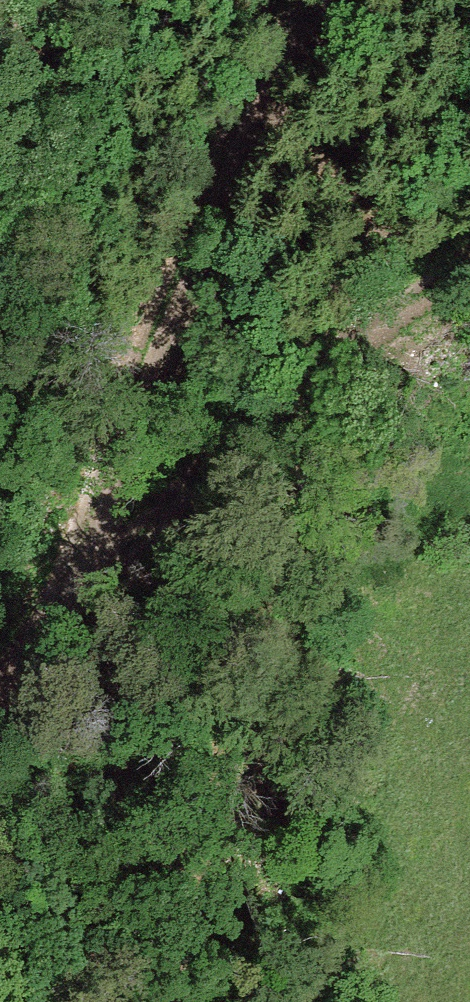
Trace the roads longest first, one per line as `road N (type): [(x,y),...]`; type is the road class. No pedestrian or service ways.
road 1 (track): [(327,0),(292,34),(221,177),(63,613),(43,655),(0,700)]
road 2 (track): [(63,613),(252,430),(469,267)]

